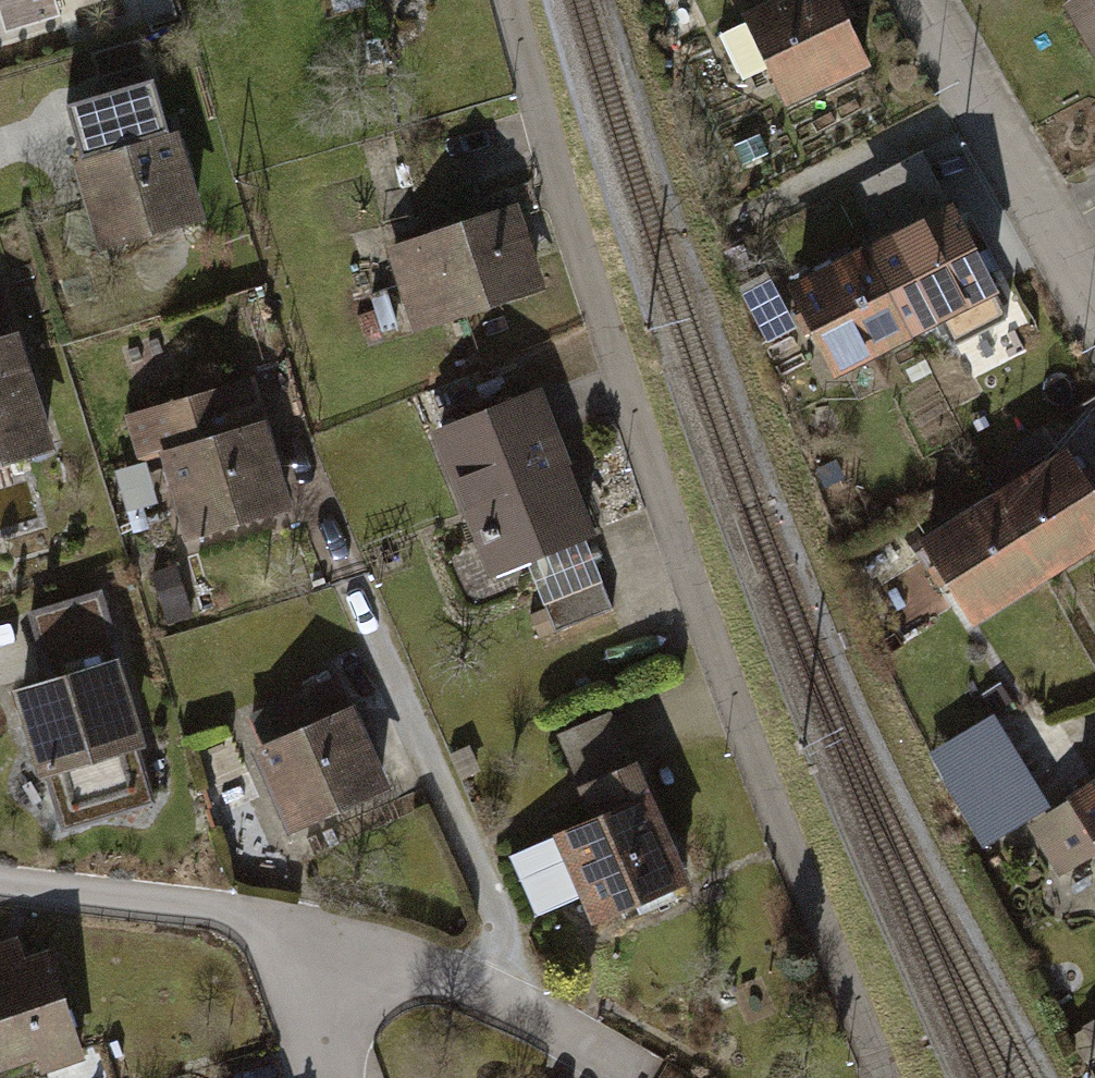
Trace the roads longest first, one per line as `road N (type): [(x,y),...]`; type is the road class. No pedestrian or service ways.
road 1 (residential): [(883,1077),(709,631),(546,136),(510,0)]
road 2 (residential): [(1094,307),(924,0)]
road 3 (residential): [(0,884),(204,909),(280,930)]
road 4 (residential): [(280,930),(331,1077)]

